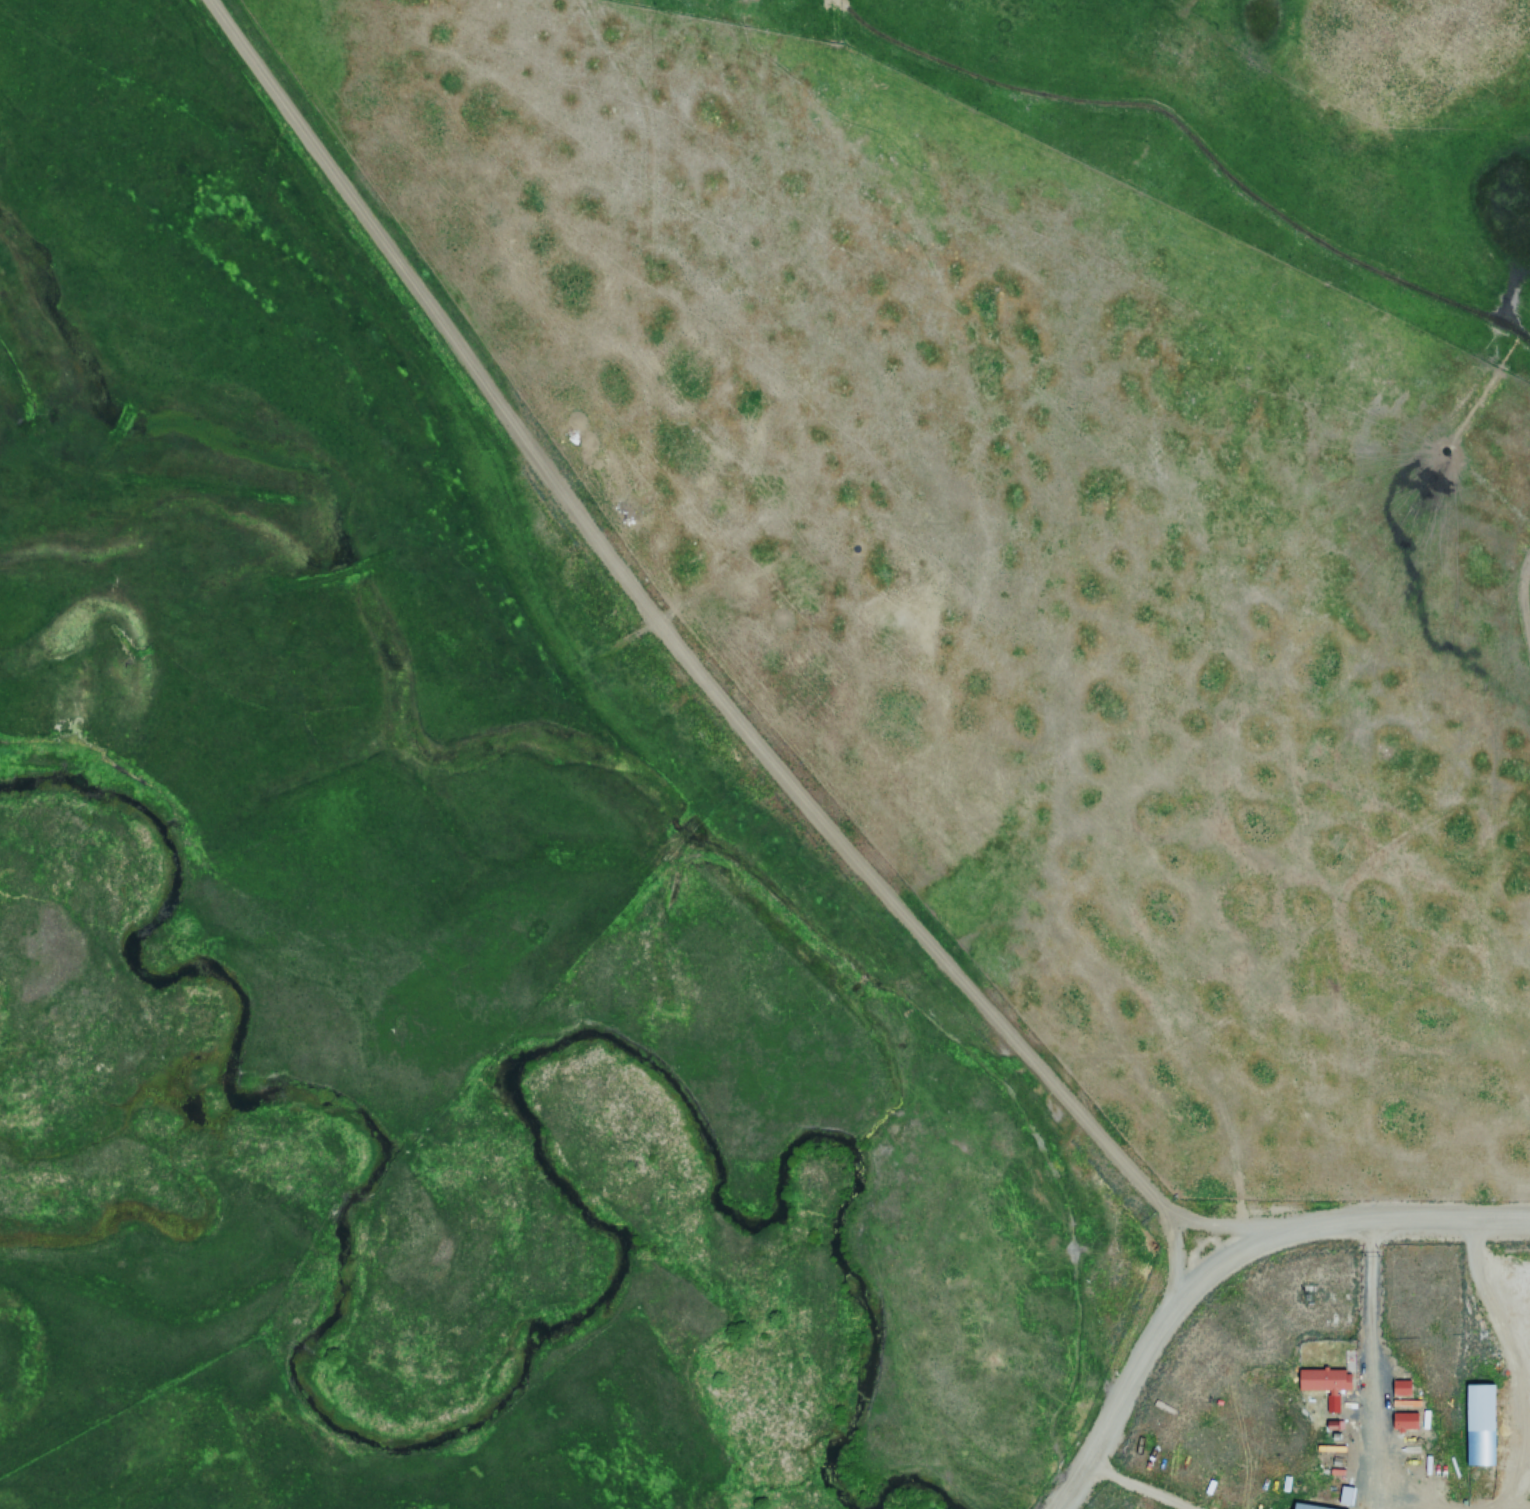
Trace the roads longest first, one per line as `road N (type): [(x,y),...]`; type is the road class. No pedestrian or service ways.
road 1 (residential): [(1224,1265),(1129,1164),(810,879),(148,0)]
road 2 (residential): [(1070,1508),(1224,1265),(1366,1220),(1529,1221)]

